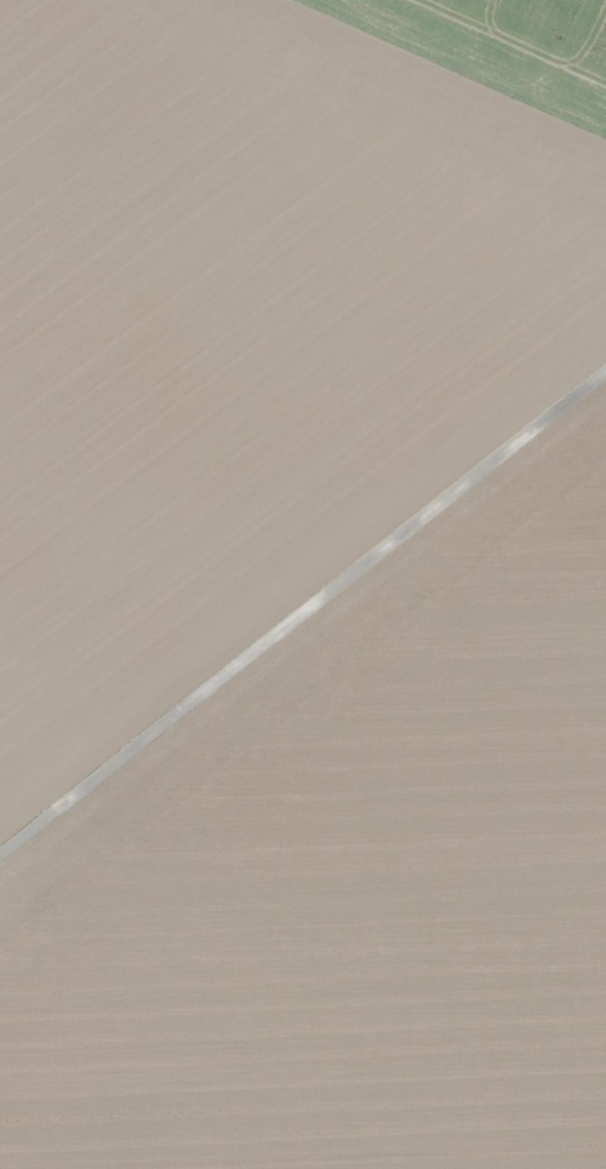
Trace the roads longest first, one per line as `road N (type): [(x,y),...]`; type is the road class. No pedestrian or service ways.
road 1 (track): [(605,373),(0,860)]

